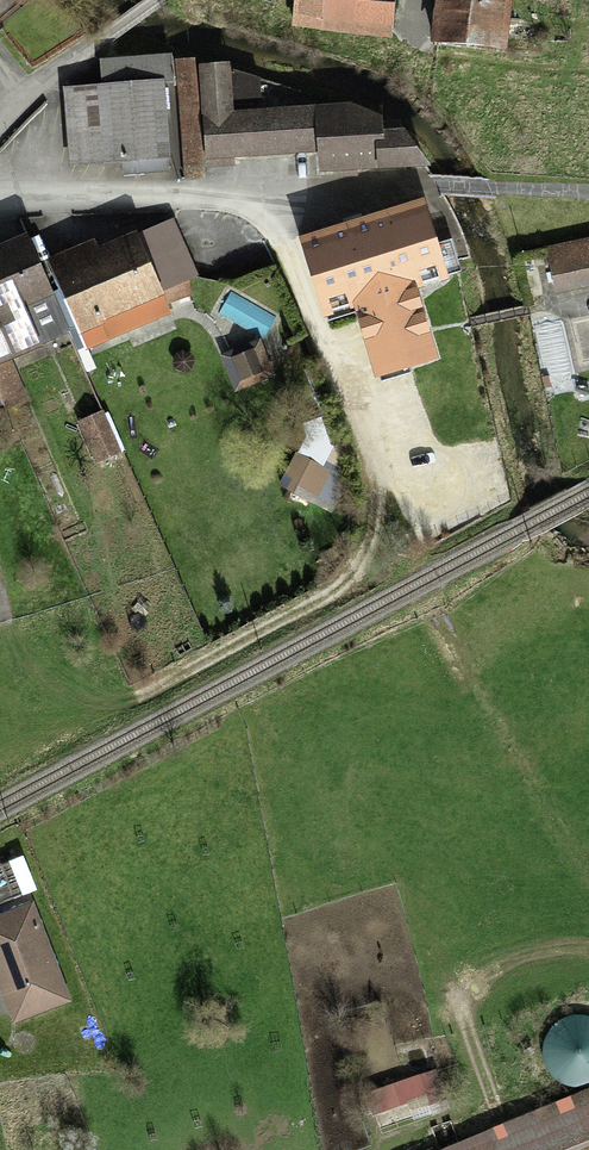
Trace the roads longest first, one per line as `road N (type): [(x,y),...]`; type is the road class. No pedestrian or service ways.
road 1 (track): [(243,197),(296,285),(370,453),(373,533),(339,585),(138,694)]
road 2 (residential): [(0,204),(356,196)]
road 3 (track): [(435,614),(588,879)]
road 4 (residential): [(158,0),(0,121)]

